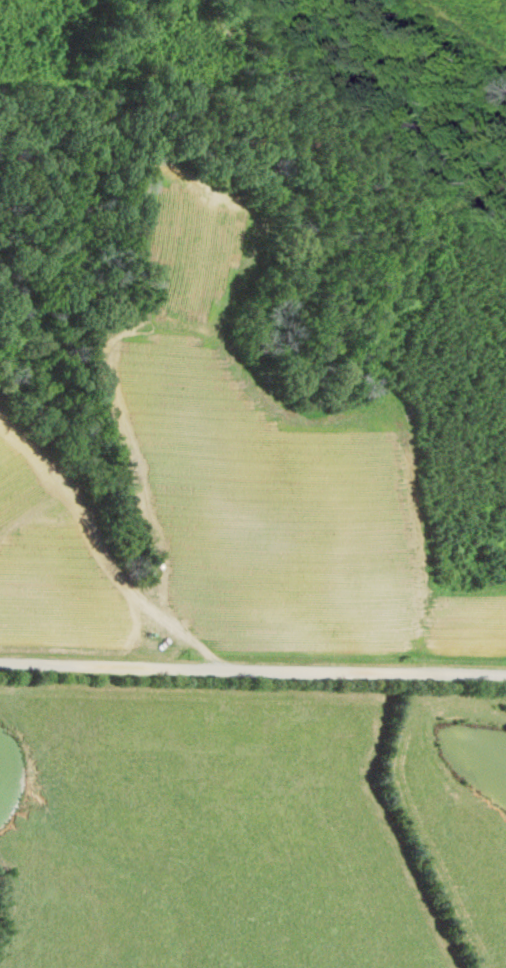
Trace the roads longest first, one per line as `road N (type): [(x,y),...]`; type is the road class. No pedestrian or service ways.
road 1 (residential): [(505,675),(0,663)]

